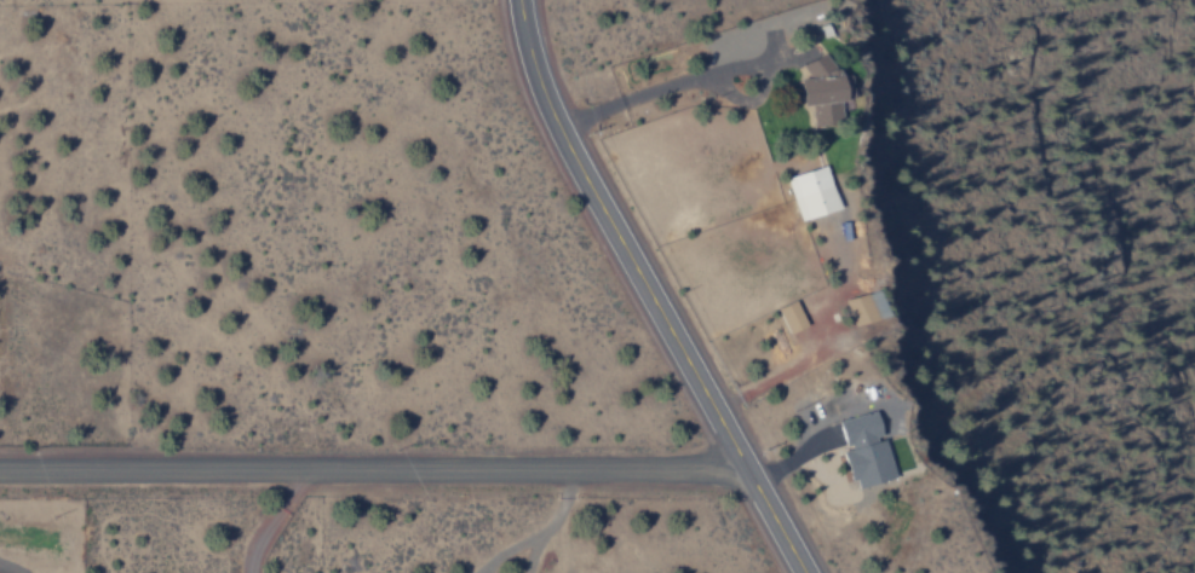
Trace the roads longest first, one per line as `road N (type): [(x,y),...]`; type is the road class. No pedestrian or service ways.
road 1 (residential): [(0,473),(740,471)]
road 2 (tertiary): [(513,0),(529,70),(561,144),(796,572)]

